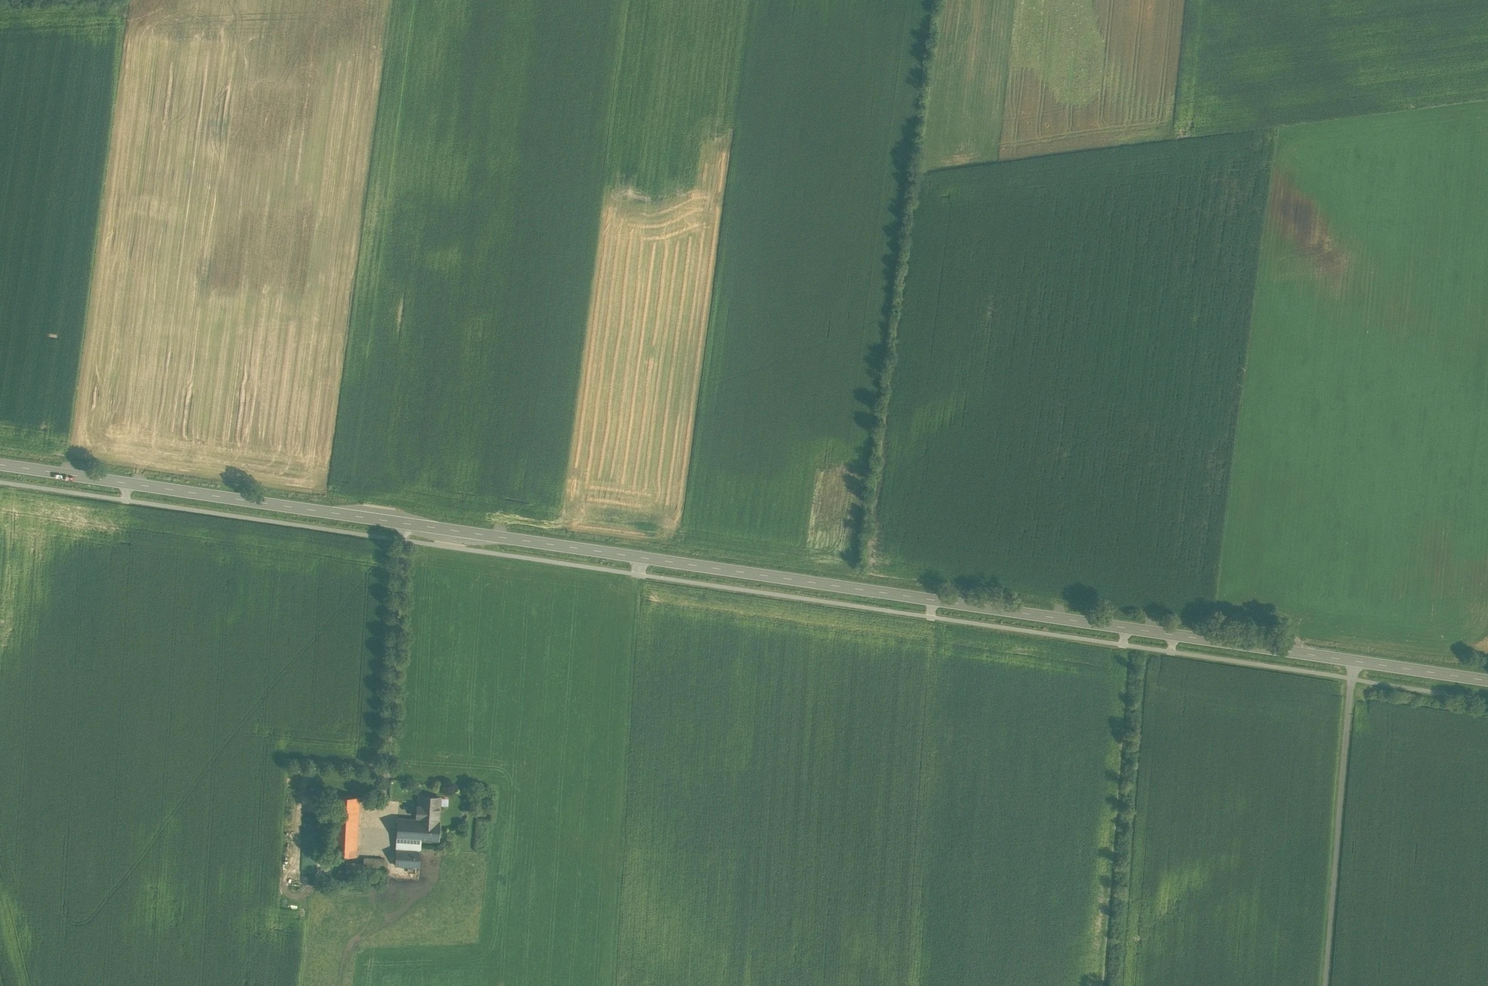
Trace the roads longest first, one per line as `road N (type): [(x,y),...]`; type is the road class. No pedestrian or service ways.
road 1 (secondary): [(1487,681),(0,464)]

